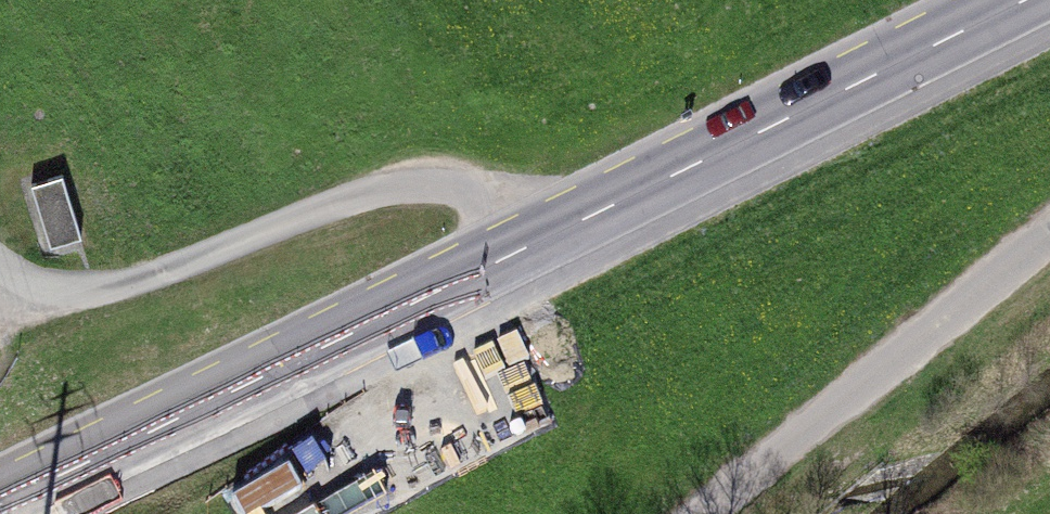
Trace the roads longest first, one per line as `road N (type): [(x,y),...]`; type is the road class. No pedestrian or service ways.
road 1 (secondary): [(1021,0),(0,504)]
road 2 (track): [(558,231),(453,189),(390,188),(112,286),(53,287),(20,277)]
road 3 (track): [(1049,232),(706,513)]

